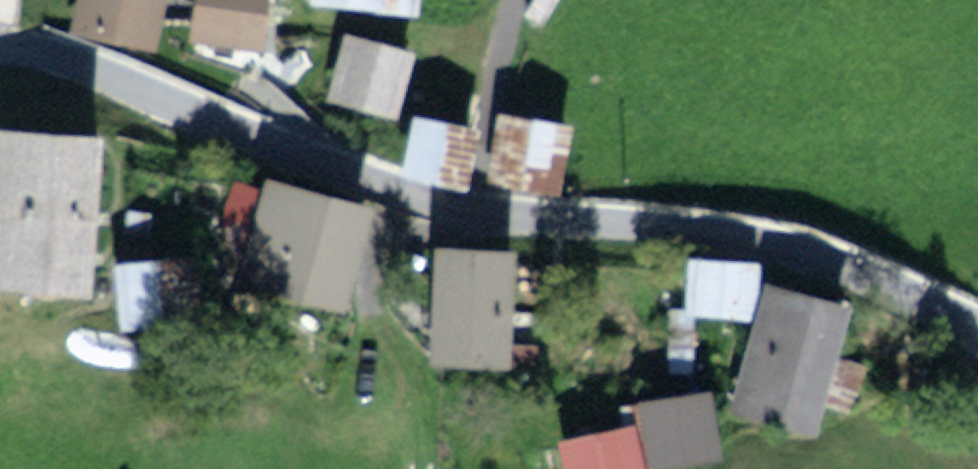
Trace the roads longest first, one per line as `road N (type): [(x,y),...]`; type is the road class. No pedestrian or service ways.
road 1 (tertiary): [(0,44),(54,56),(390,186),(496,215),(698,229),(810,256),(977,329)]
road 2 (track): [(536,468),(518,430),(489,401),(422,371),(375,330),(368,285),(385,243),(465,231),(496,215)]

